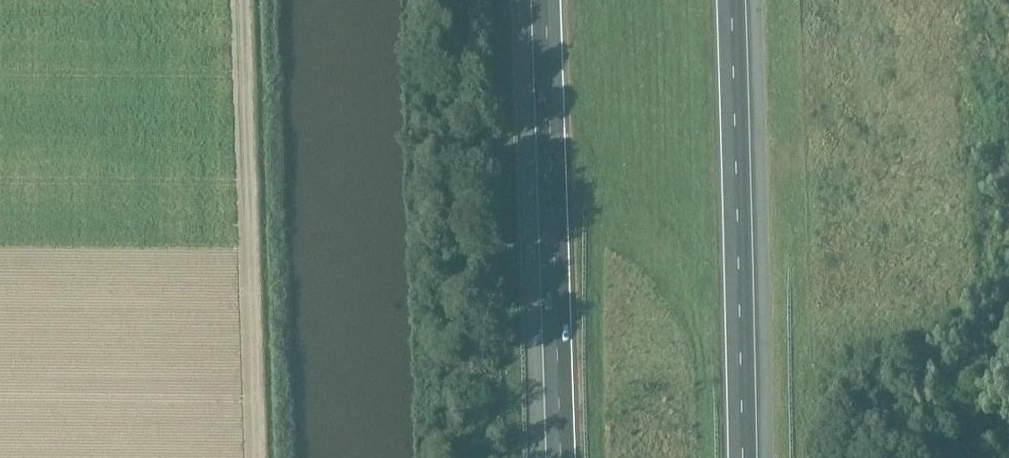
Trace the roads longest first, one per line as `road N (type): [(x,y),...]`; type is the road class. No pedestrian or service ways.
road 1 (motorway): [(544,0),(559,457)]
road 2 (motorway): [(741,457),(729,0)]

